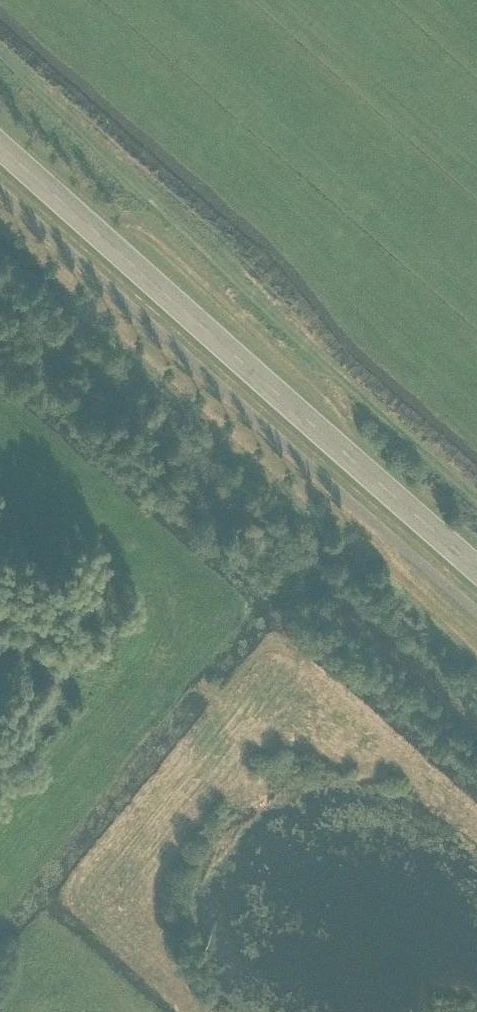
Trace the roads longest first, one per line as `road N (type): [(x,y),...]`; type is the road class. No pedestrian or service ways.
road 1 (tertiary): [(476,565),(0,145)]

